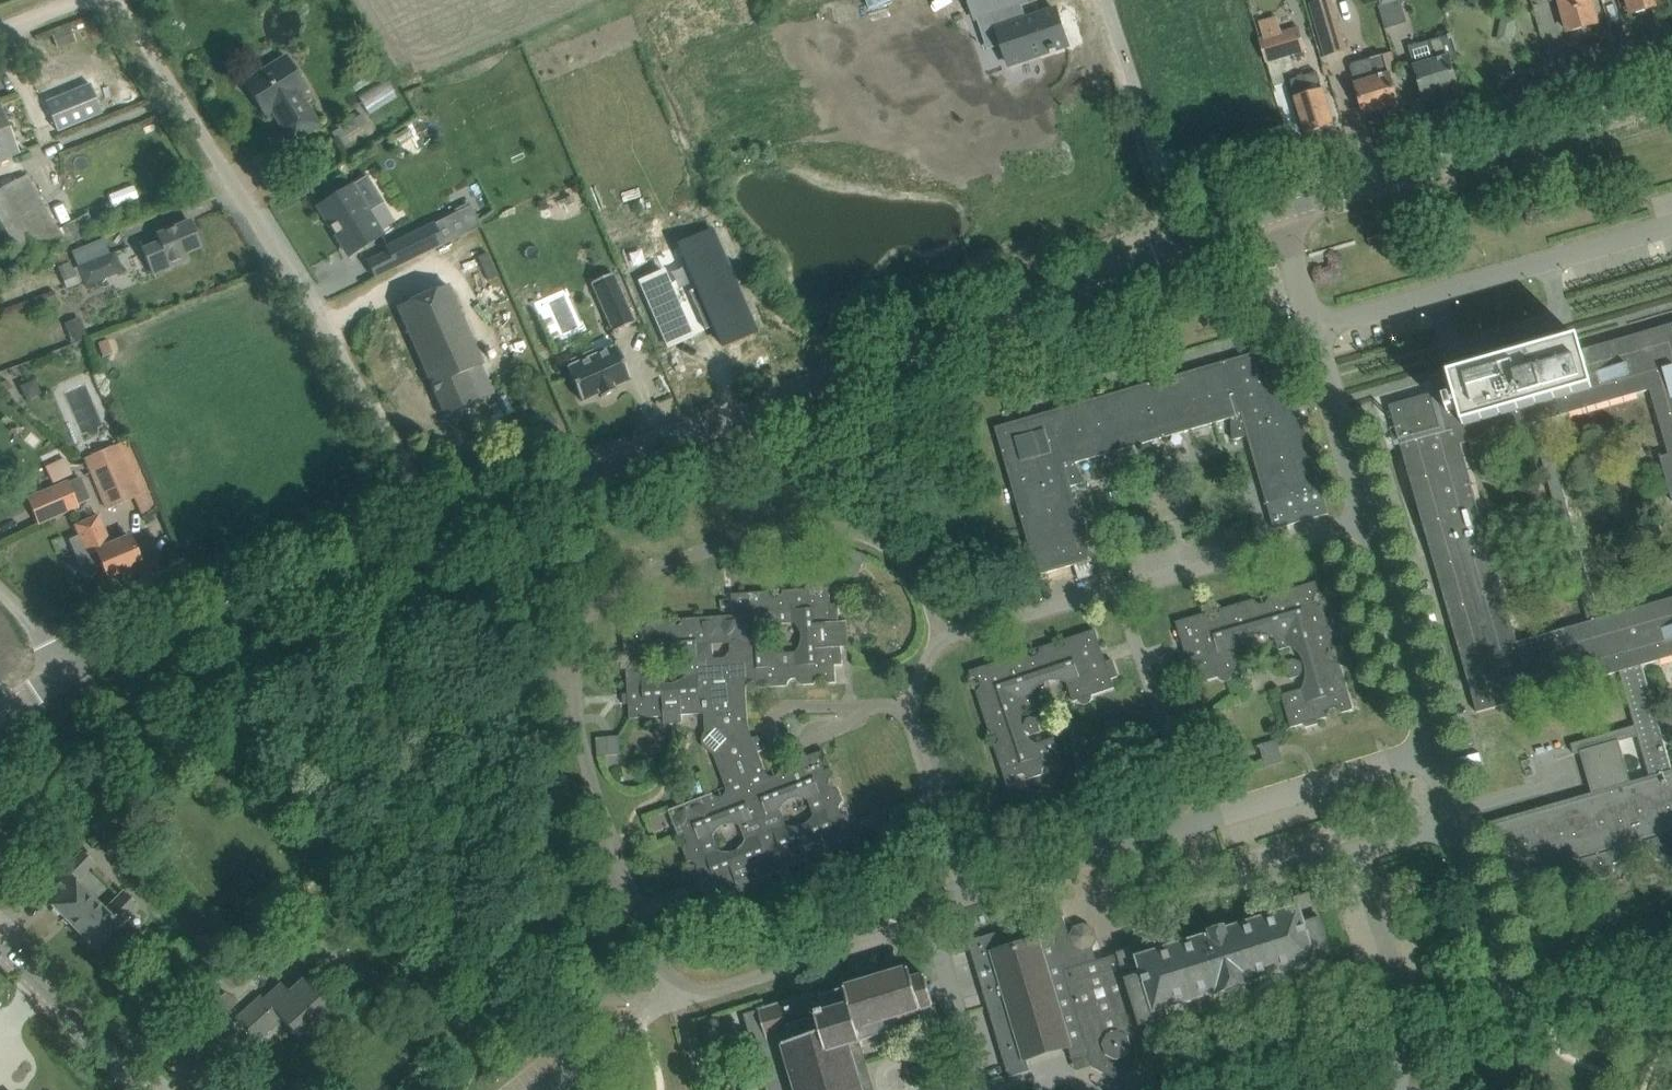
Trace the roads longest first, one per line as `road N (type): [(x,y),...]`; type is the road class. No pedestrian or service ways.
road 1 (residential): [(966,892),(935,922),(721,988),(681,984),(658,962),(574,715),(579,638),(601,597),(668,564),(786,528),(850,531),(897,551),(914,566),(943,638)]
road 2 (unclassified): [(442,537),(1183,246)]
road 3 (residential): [(0,38),(81,9),(108,13),(136,38),(442,537)]
road 4 (unclassified): [(1280,213),(1671,96)]
road 5 (unclassified): [(76,669),(442,537)]
road 6 (residential): [(1312,323),(1671,223)]
road 7 (residential): [(966,892),(908,707),(943,638)]
road 8 (residential): [(1506,1011),(1433,751)]
road 9 (unclassified): [(1183,246),(1100,0)]
road 10 (residential): [(1120,590),(1368,521)]
road 11 (residential): [(1206,822),(966,892)]
road 12 (residential): [(1206,822),(1120,590)]
road 13 (residential): [(1433,751),(1368,521)]
road 14 (residential): [(1433,751),(1206,822)]
road 15 (residential): [(1368,521),(1312,323)]
road 16 (tertiary): [(142,1089),(0,947)]
road 17 (residential): [(943,638),(1120,590)]
road 18 (residential): [(1506,1011),(1671,963)]
road 19 (residential): [(1236,1089),(1387,1045)]
road 20 (residential): [(1387,1045),(1506,1011)]

